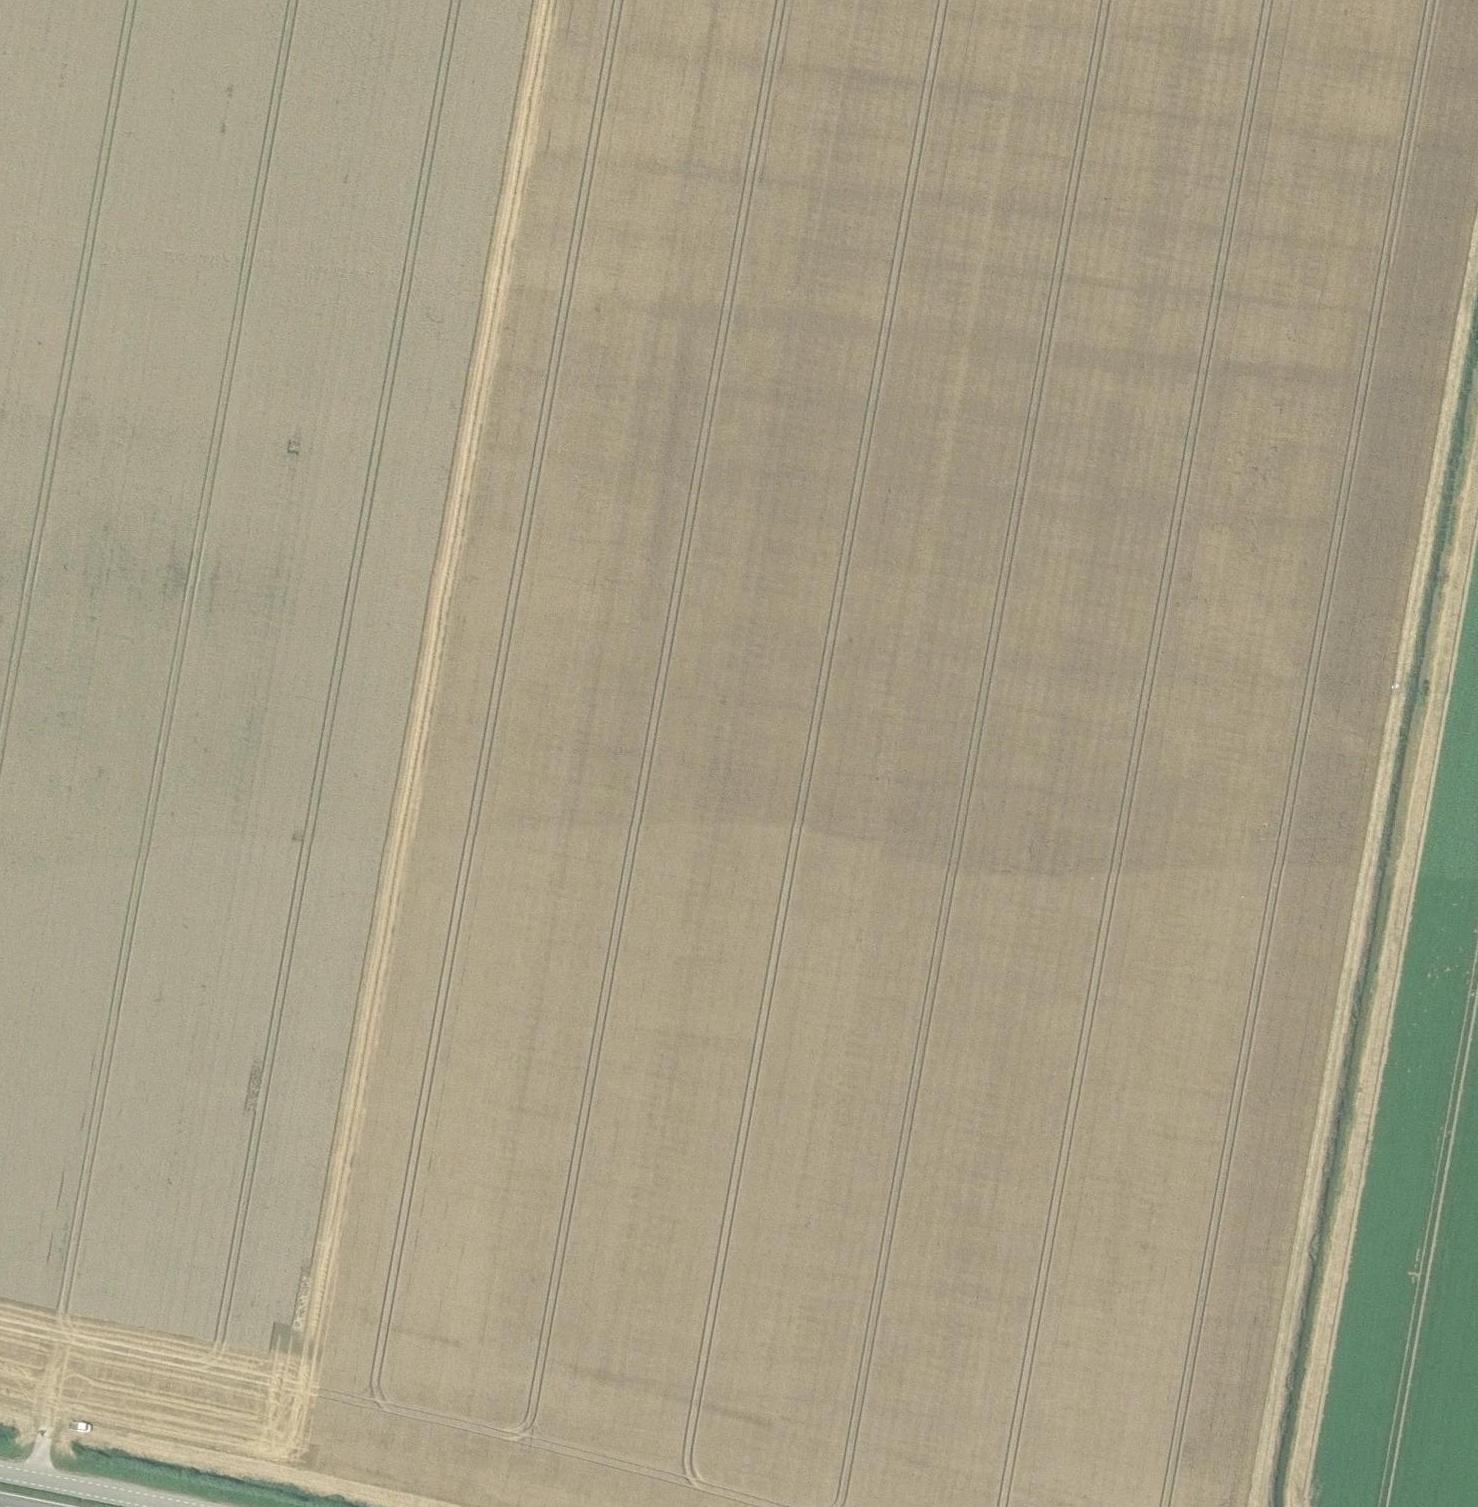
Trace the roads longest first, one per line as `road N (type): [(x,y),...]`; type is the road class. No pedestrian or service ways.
road 1 (track): [(1253,1506),(1477,236)]
road 2 (unclassified): [(174,1506),(0,1473)]

